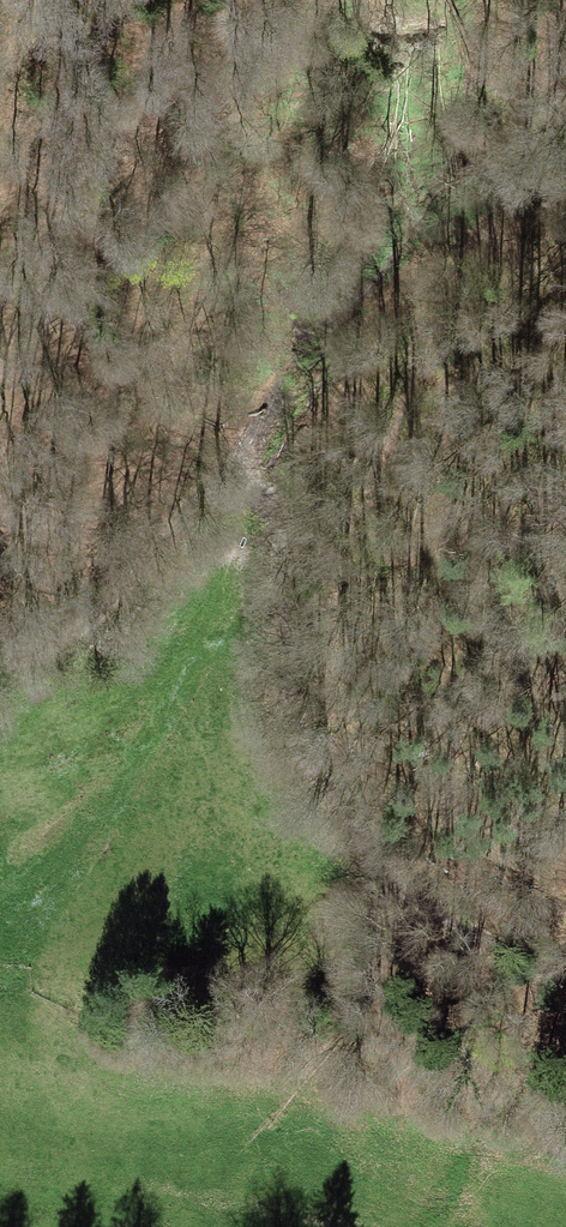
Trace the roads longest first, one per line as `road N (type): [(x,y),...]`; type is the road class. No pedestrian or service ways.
road 1 (track): [(565,982),(408,896),(330,811),(299,741),(279,502),(267,477),(238,471),(224,479),(93,622),(0,676)]
road 2 (track): [(277,0),(118,184),(37,300),(0,374)]

